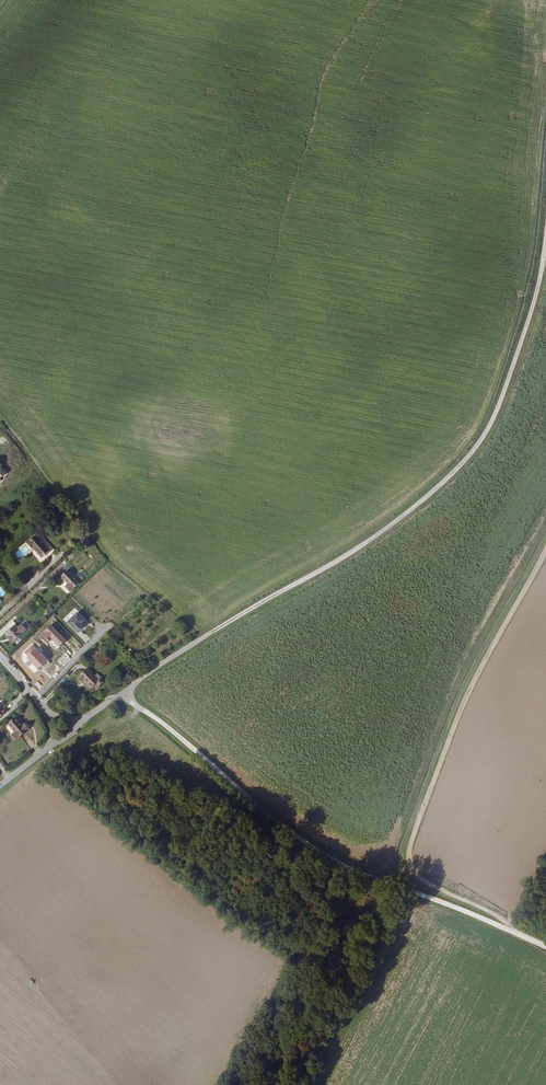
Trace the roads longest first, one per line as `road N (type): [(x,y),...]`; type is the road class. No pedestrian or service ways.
road 1 (track): [(545,233),(503,395),(453,473),(373,538),(141,677)]
road 2 (track): [(125,696),(321,854),(545,949)]
road 3 (track): [(545,553),(478,673),(406,857),(414,877),(493,911),(519,936)]

